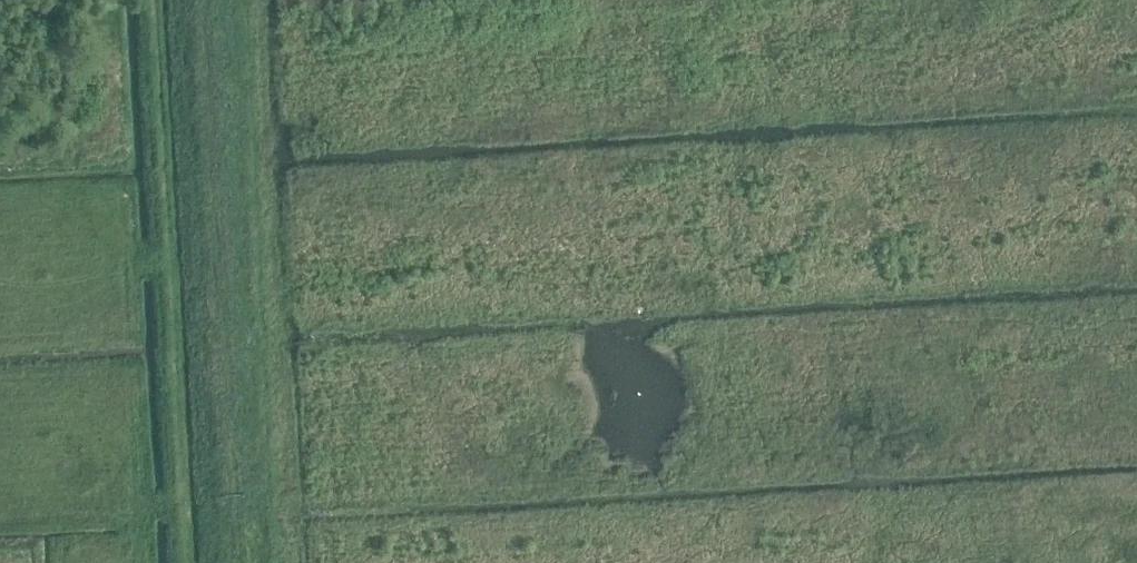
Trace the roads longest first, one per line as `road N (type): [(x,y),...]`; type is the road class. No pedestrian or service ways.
road 1 (track): [(190,562),(157,0)]

